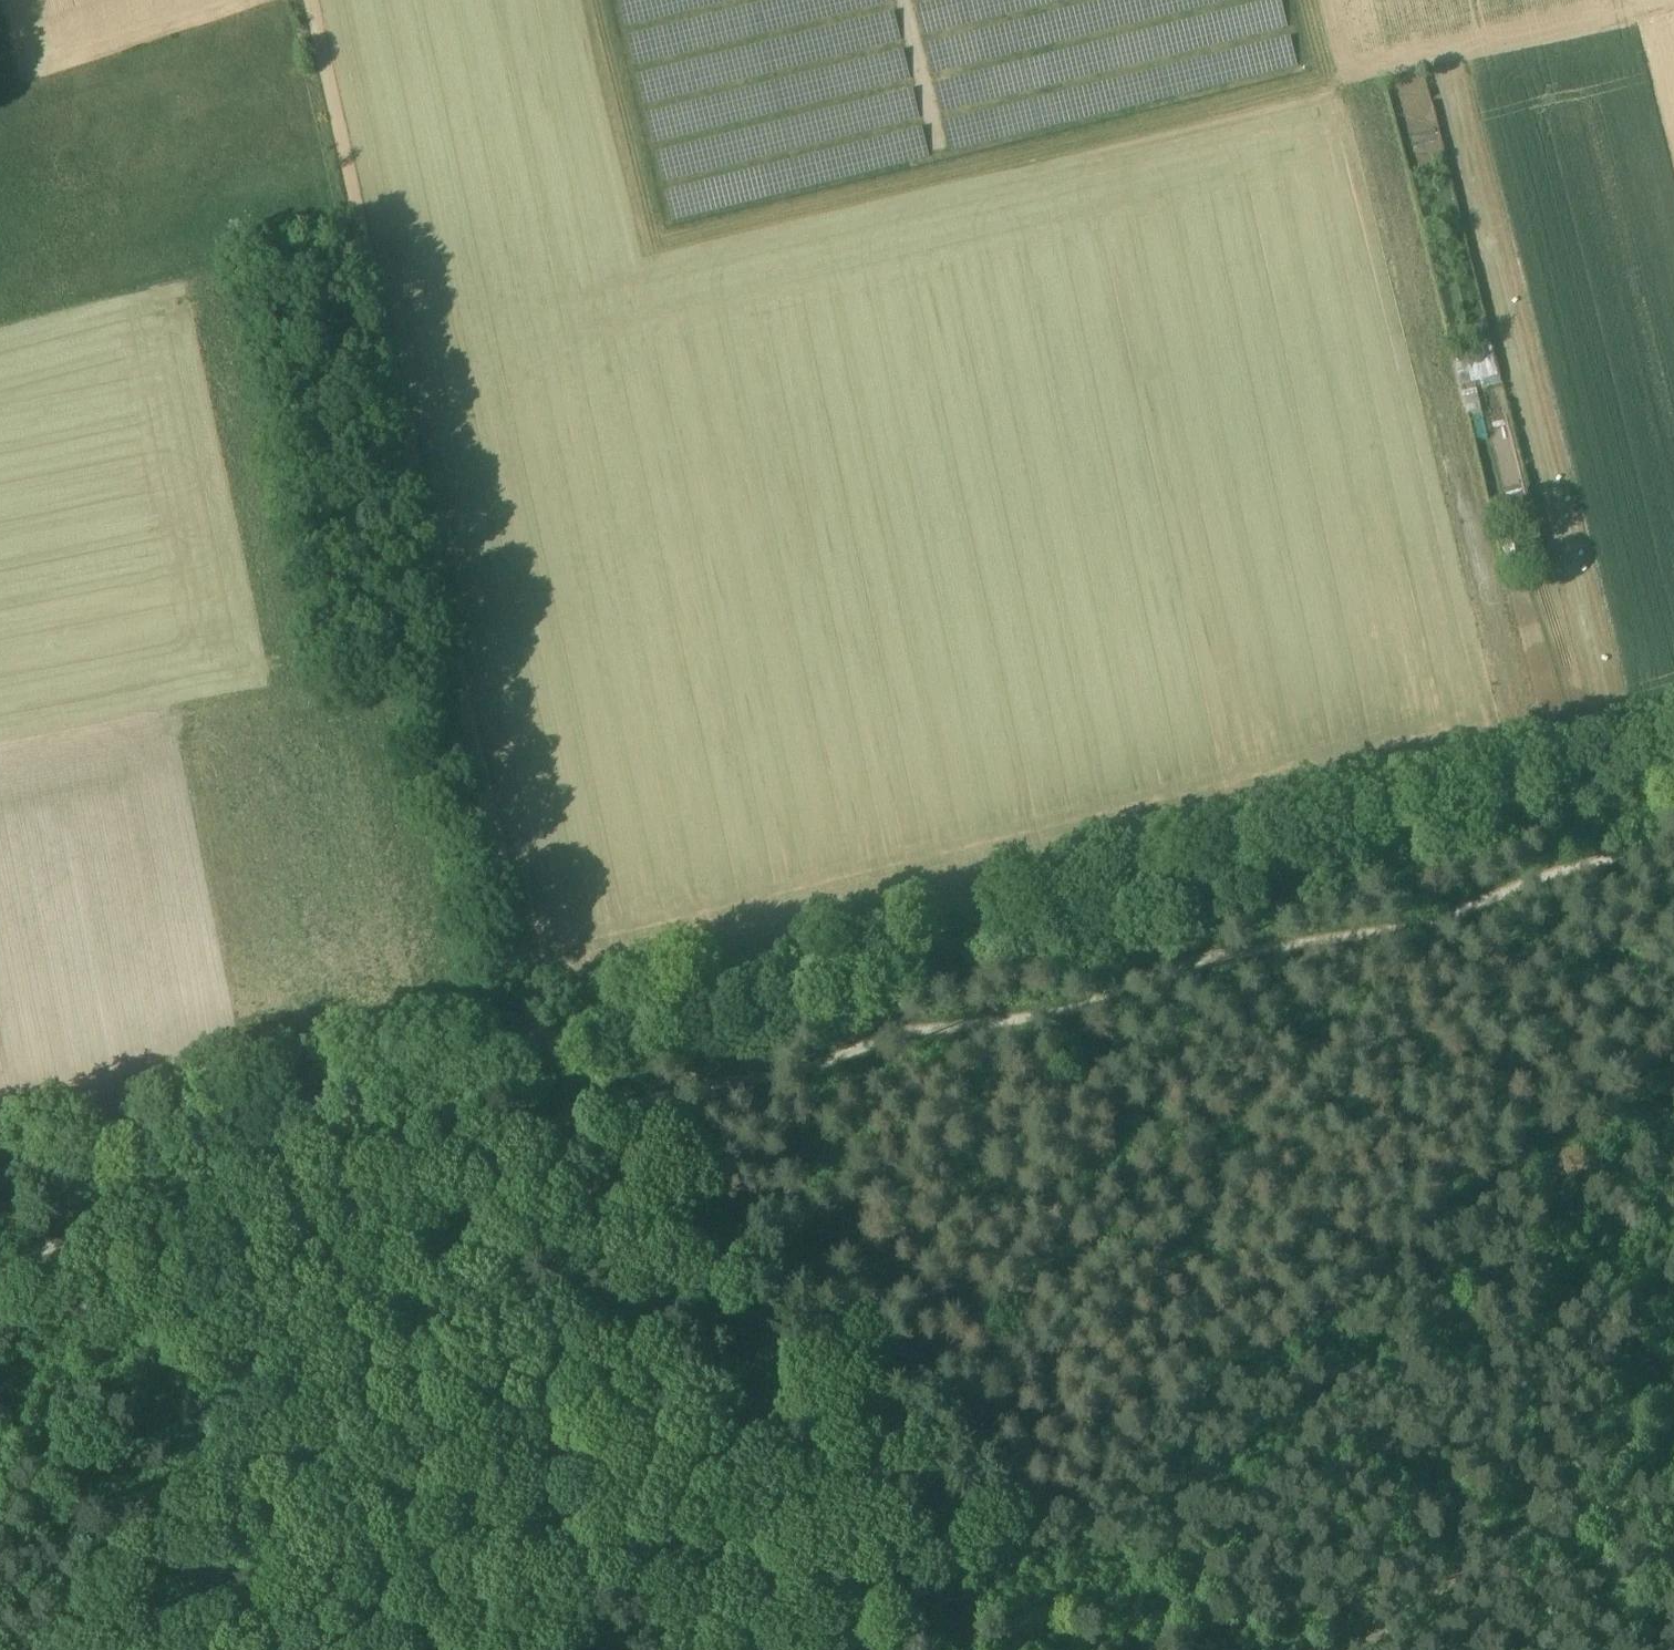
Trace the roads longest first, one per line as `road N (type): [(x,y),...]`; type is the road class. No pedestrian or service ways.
road 1 (tertiary): [(0,1169),(1673,761)]
road 2 (track): [(311,0),(543,1042)]
road 3 (track): [(543,1042),(555,1273),(608,1649)]

